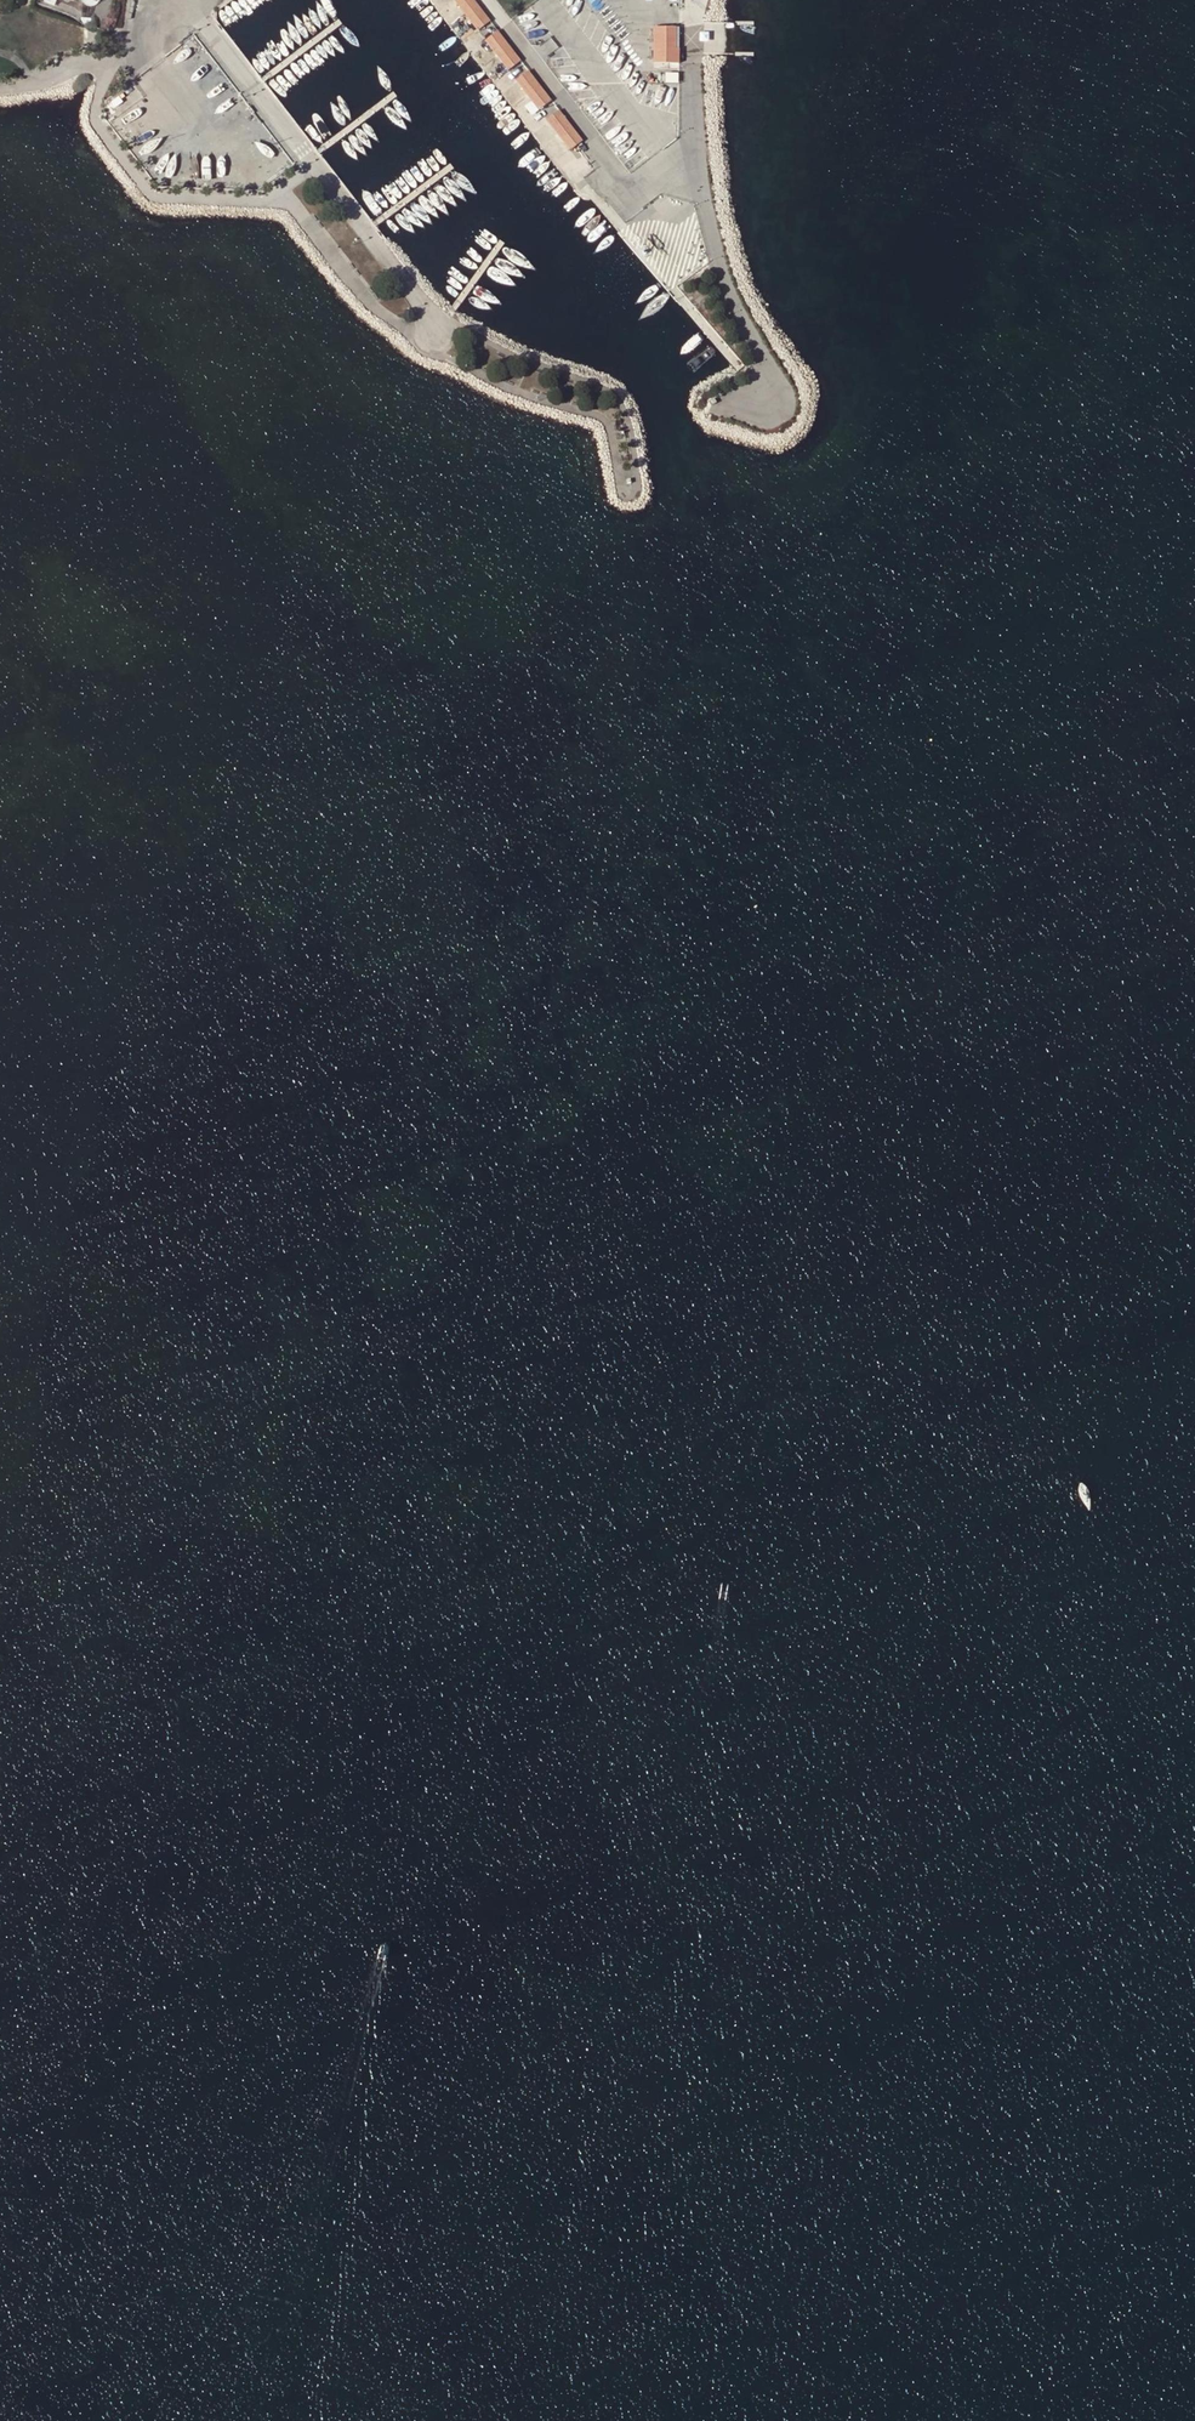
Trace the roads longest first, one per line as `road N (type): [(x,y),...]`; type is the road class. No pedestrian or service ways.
road 1 (unclassified): [(440,331),(182,6)]

